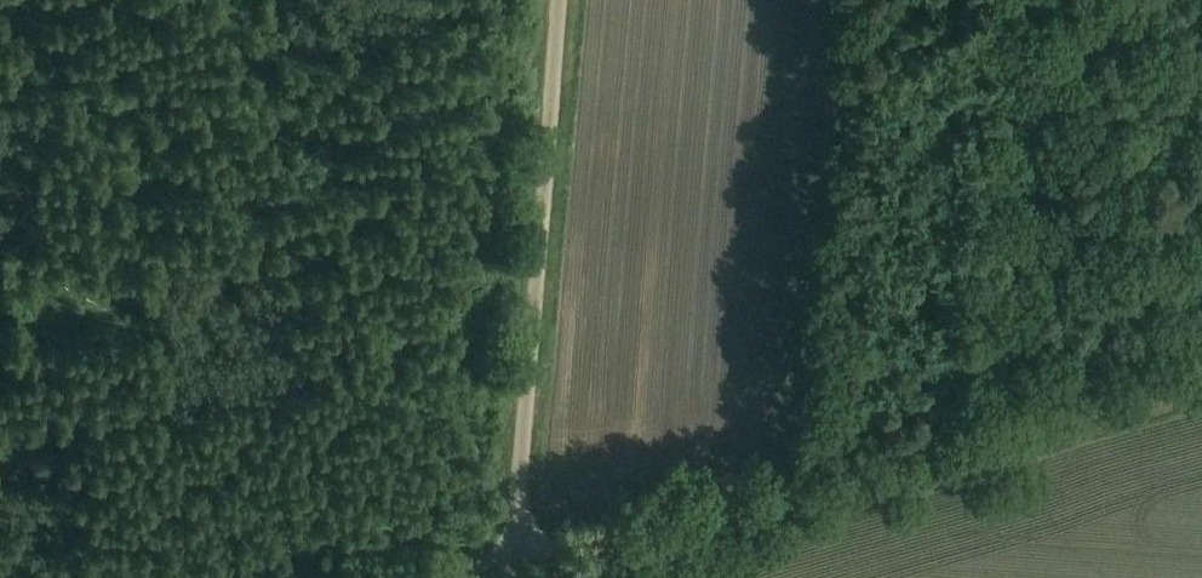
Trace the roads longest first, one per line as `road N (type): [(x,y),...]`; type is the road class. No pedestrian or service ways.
road 1 (track): [(514,566),(1201,381)]
road 2 (unclassified): [(468,577),(514,566),(562,0)]

